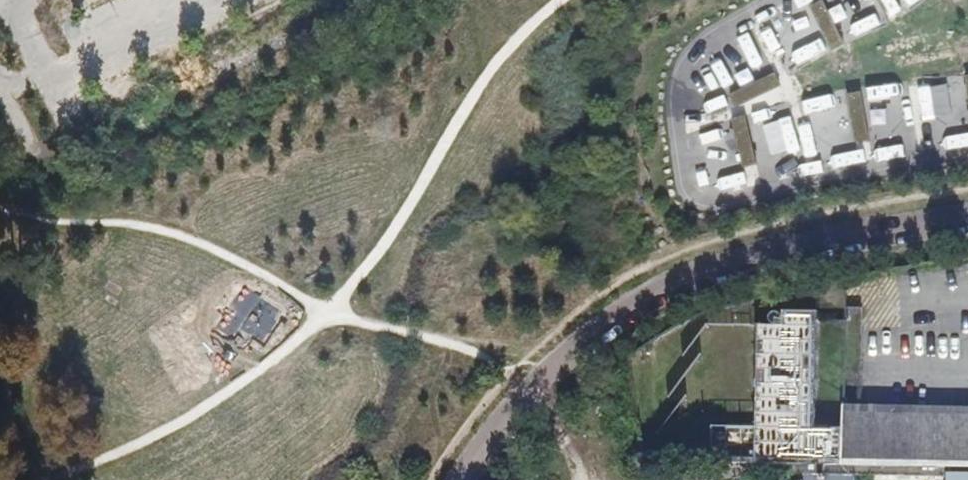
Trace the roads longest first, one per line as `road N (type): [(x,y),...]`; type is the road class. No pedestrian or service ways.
road 1 (unclassified): [(460,479),(531,393),(618,317),(668,288),(733,262),(967,213)]

